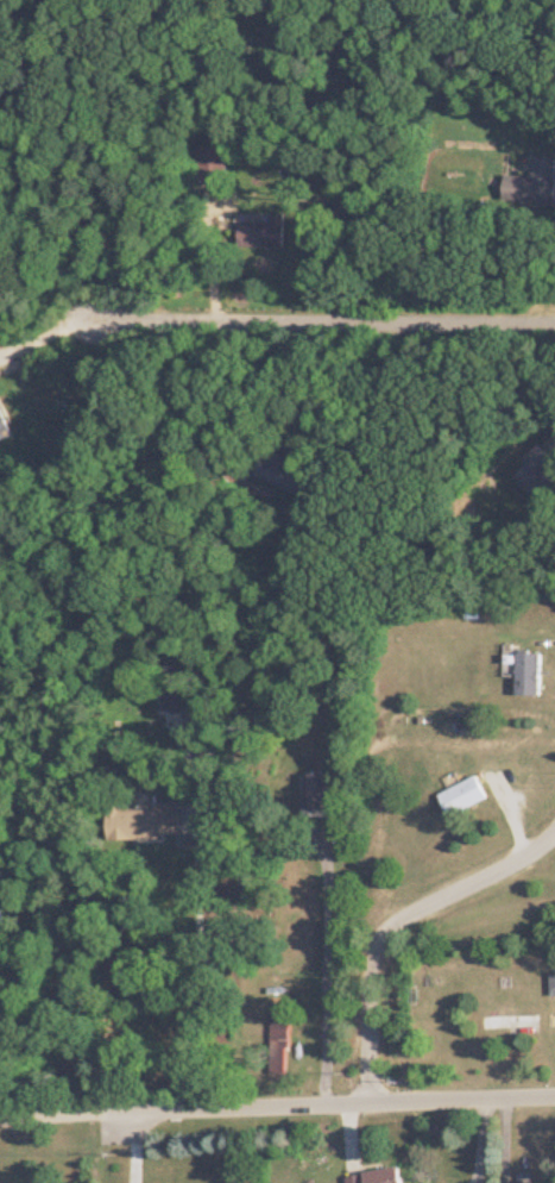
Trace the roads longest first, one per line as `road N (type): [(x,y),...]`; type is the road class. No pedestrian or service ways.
road 1 (residential): [(554,318),(94,314)]
road 2 (residential): [(138,1110),(554,1097)]
road 3 (residential): [(367,1103),(373,949),(386,927),(411,906),(523,855),(554,827)]
road 4 (residential): [(0,1116),(138,1110)]

